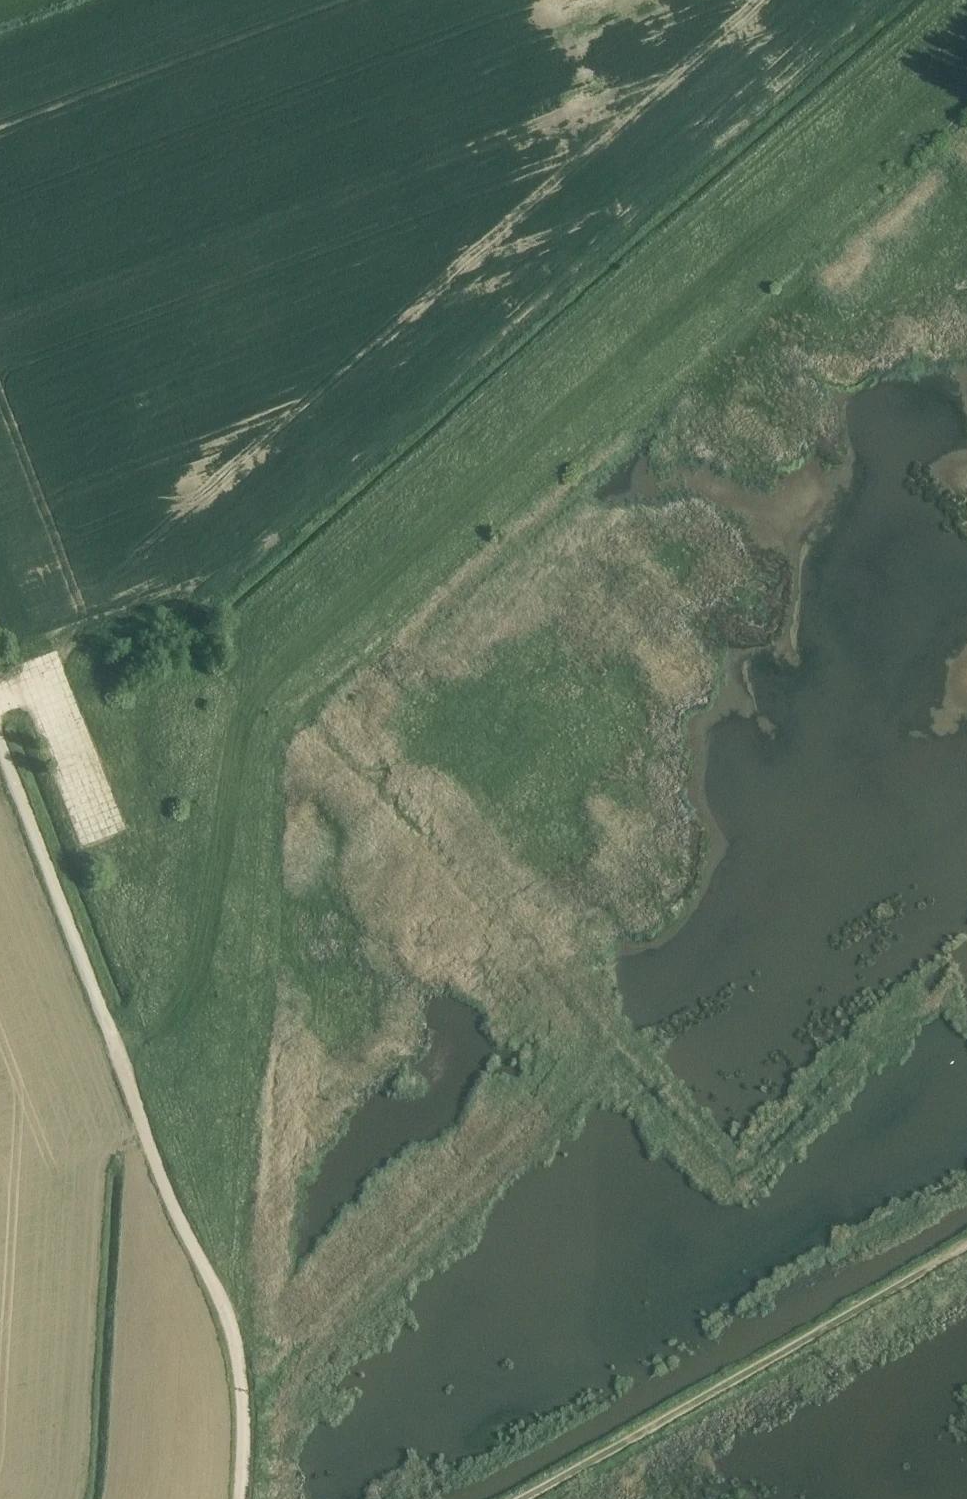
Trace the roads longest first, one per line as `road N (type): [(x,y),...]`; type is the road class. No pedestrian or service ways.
road 1 (unclassified): [(241,1498),(244,1410),(231,1327),(156,1163),(0,742)]
road 2 (track): [(520,1498),(966,1245)]

